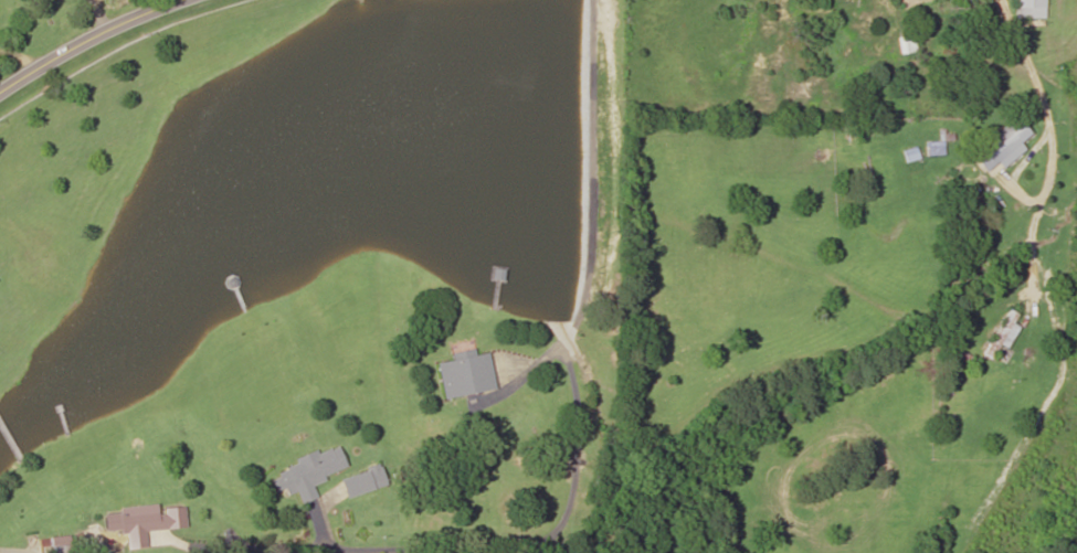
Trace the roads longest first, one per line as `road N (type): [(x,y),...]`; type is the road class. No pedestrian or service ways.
road 1 (residential): [(606,0),(599,365),(365,521),(258,552)]
road 2 (tertiary): [(0,90),(105,20),(163,0)]

